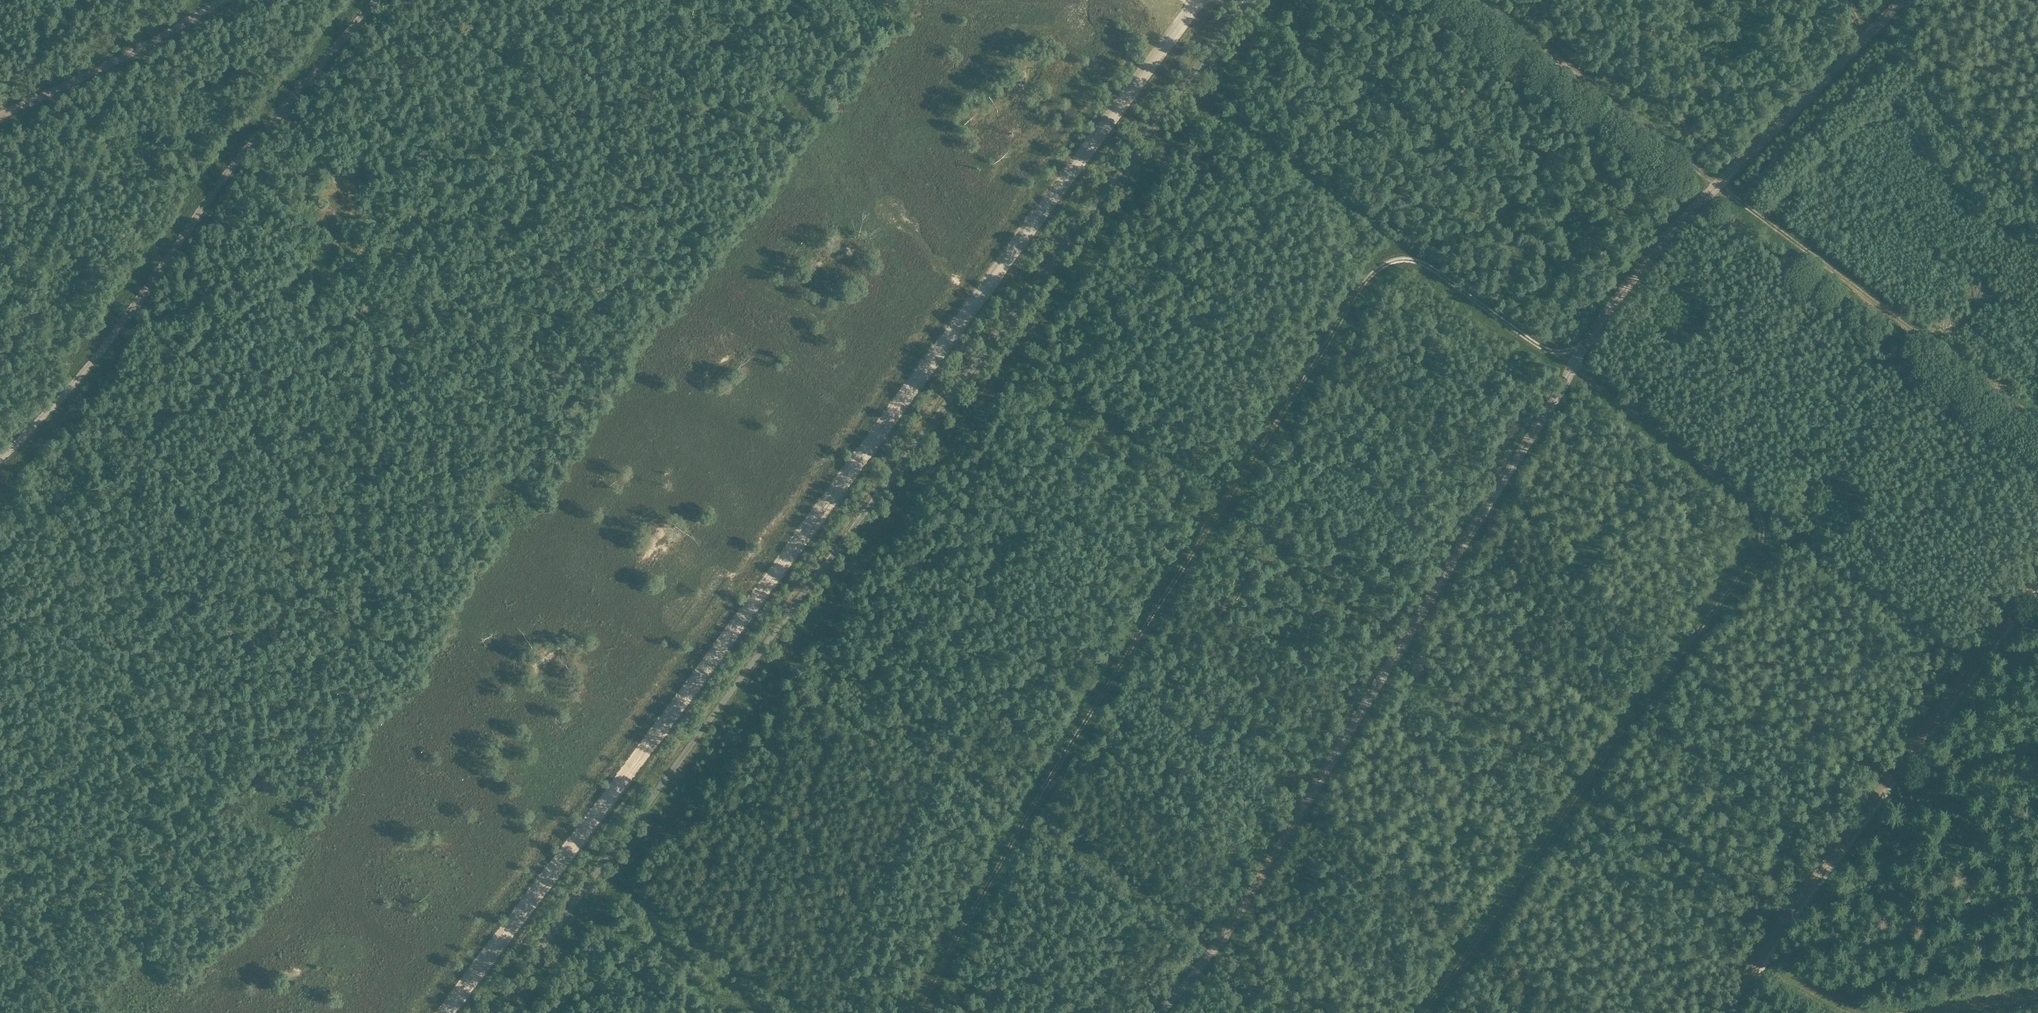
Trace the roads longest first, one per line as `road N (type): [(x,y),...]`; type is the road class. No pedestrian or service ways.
road 1 (track): [(442,1012),(1200,0)]
road 2 (track): [(1734,1012),(1791,911),(2034,583)]

